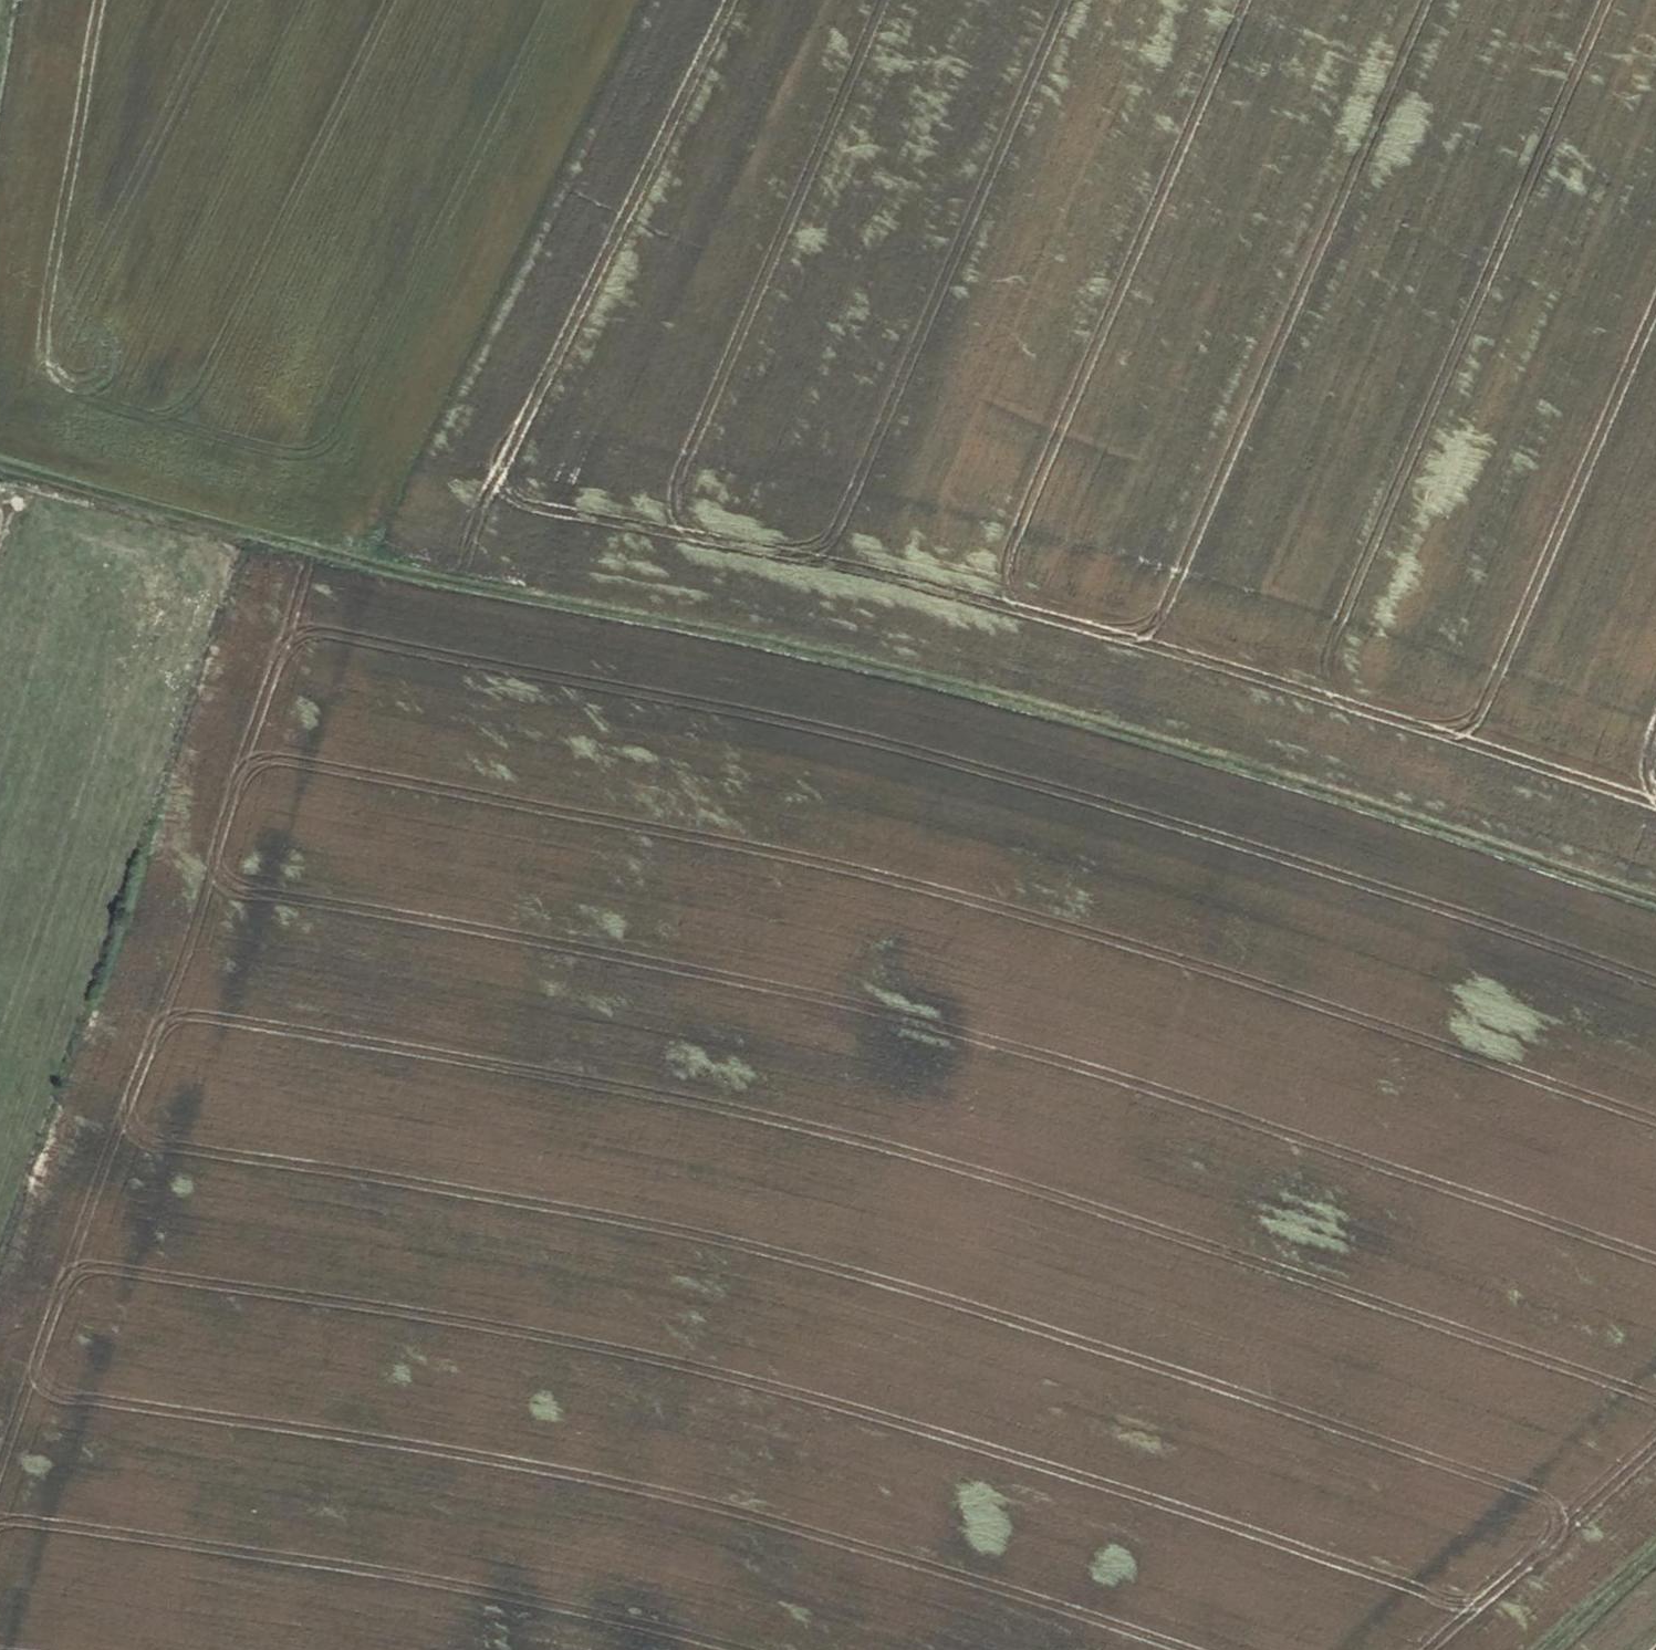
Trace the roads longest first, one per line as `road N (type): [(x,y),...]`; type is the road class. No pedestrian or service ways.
road 1 (track): [(1655,902),(1253,762),(898,668),(221,527),(0,459)]
road 2 (track): [(1655,1543),(1538,1649)]

